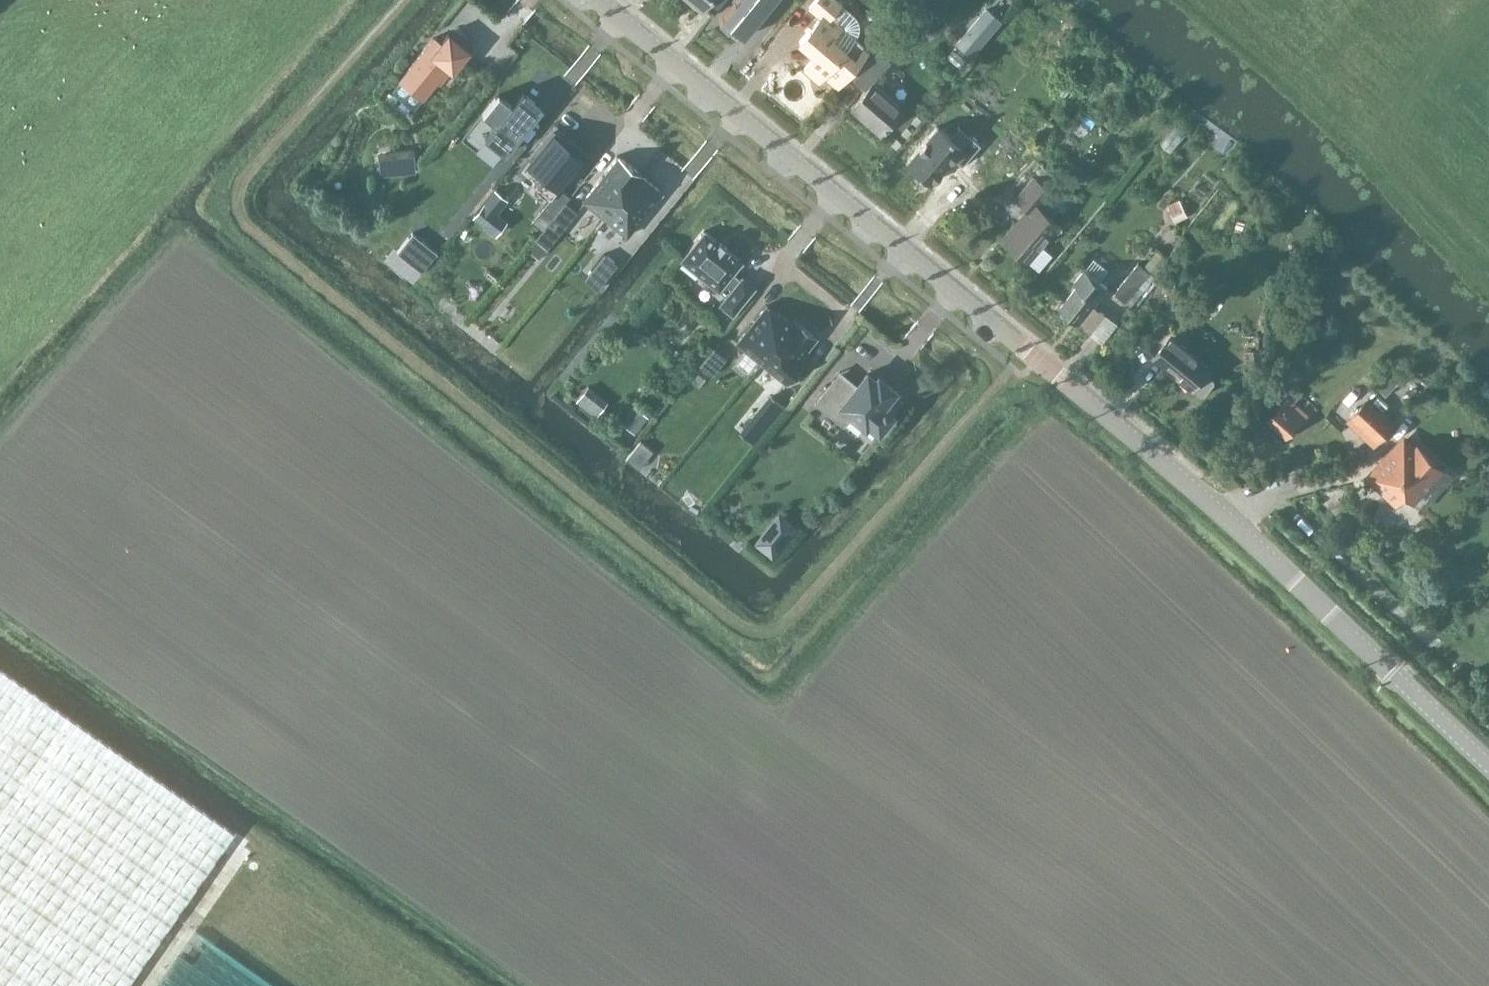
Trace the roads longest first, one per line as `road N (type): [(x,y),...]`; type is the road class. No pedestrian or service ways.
road 1 (tertiary): [(1488,761),(1231,521),(599,0)]

